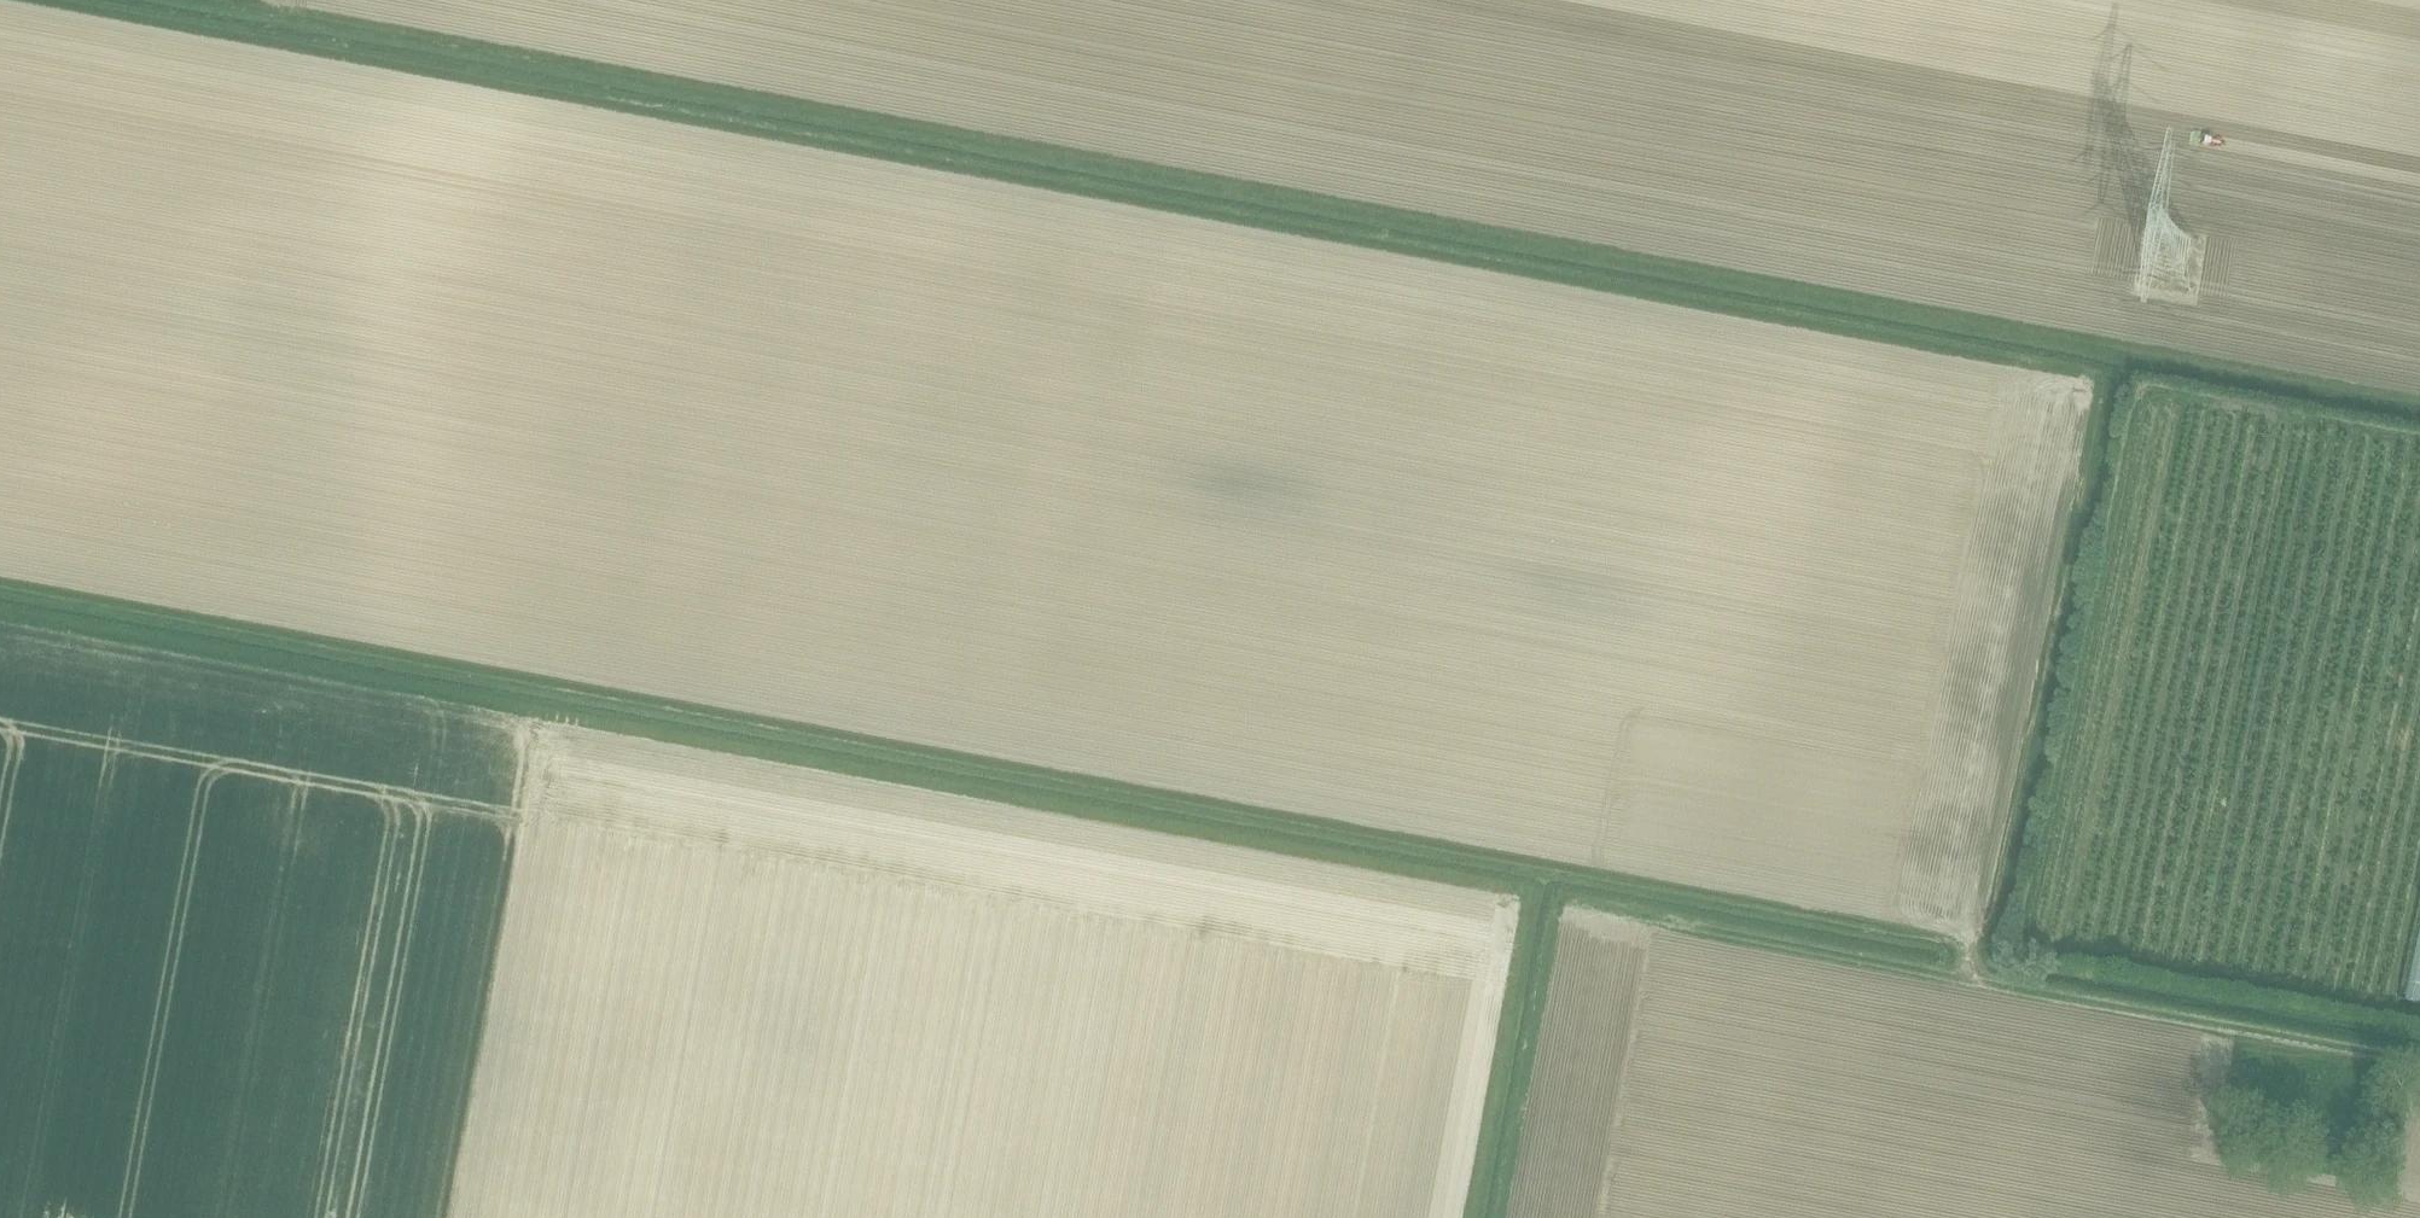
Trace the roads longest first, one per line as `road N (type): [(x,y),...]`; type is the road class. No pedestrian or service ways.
road 1 (track): [(1704,931),(2419,1062)]

